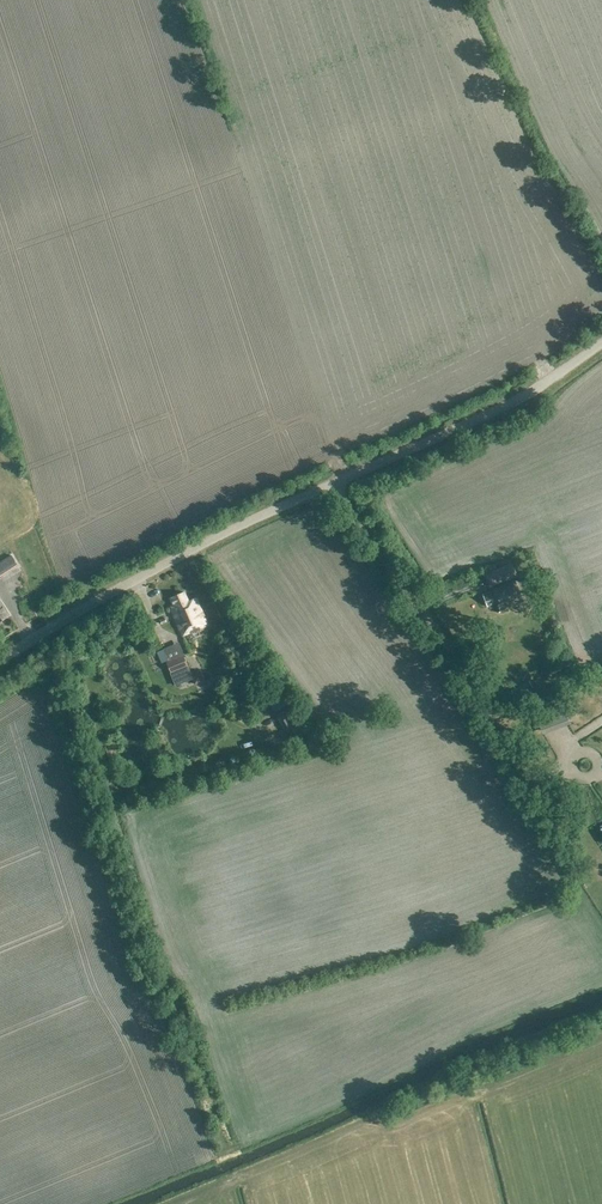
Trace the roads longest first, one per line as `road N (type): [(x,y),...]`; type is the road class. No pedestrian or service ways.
road 1 (unclassified): [(569,830),(335,482)]
road 2 (unclassified): [(0,660),(135,580),(335,482)]
road 3 (unclassified): [(335,482),(508,404),(601,343)]

